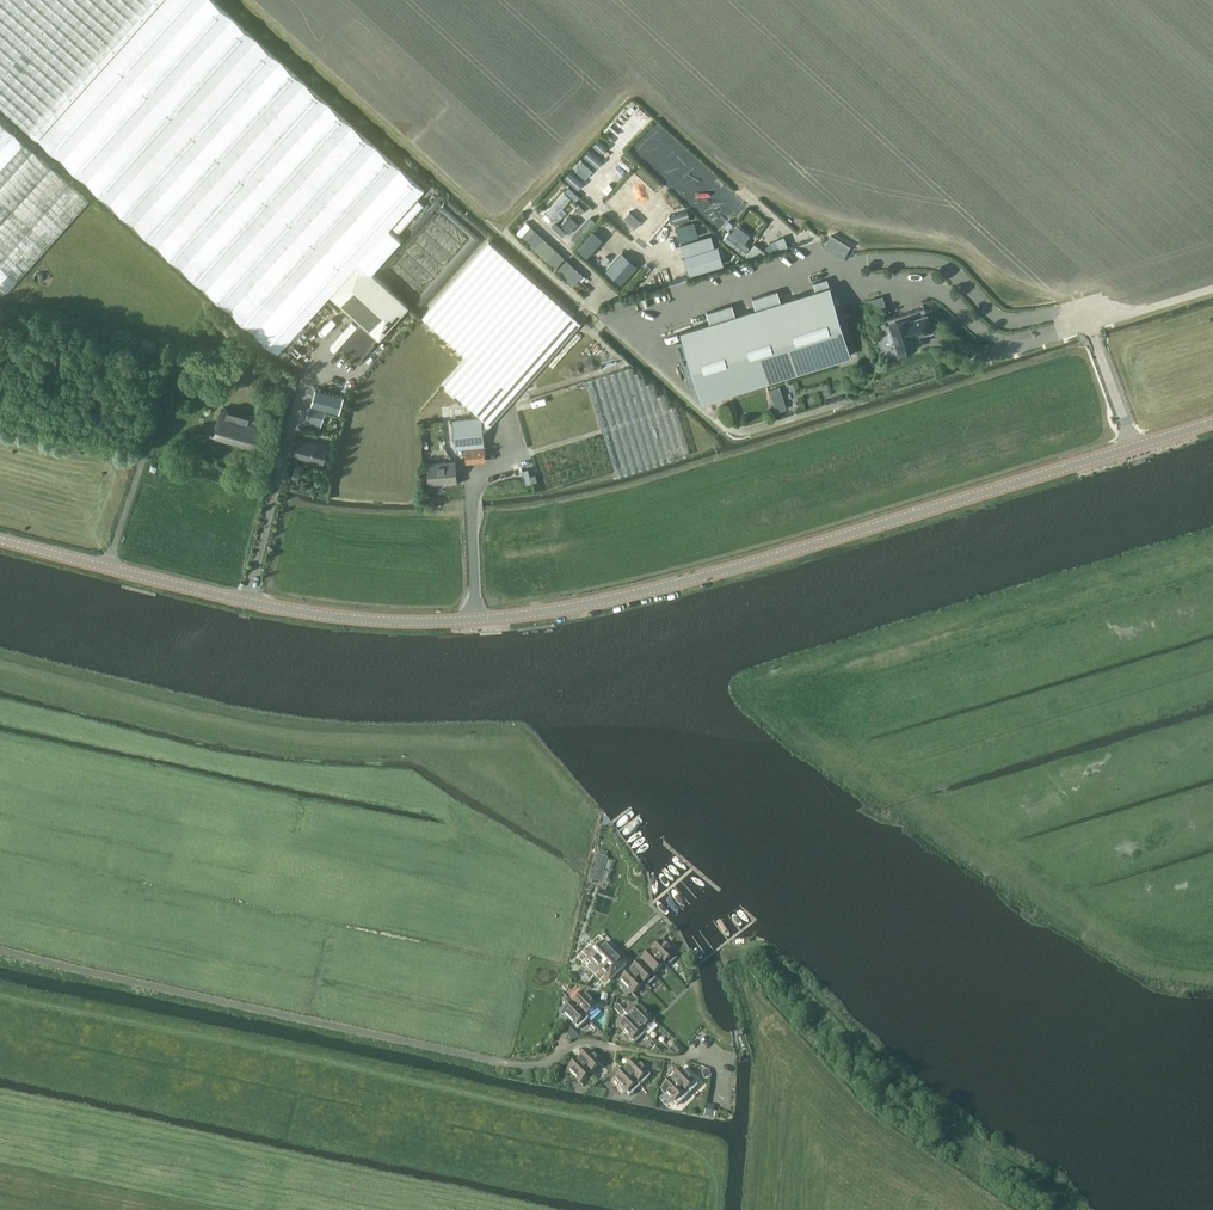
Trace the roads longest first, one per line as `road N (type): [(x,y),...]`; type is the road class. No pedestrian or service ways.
road 1 (tertiary): [(1212,422),(742,566),(487,619),(356,619),(275,607),(0,540)]
road 2 (track): [(1090,324),(1087,315),(1006,320),(935,263),(824,262),(649,318),(674,383),(730,430),(749,432),(847,401)]
road 3 (residential): [(512,1064),(0,951)]
road 4 (track): [(222,0),(440,196)]
road 5 (track): [(1032,341),(988,337),(927,282),(862,284),(843,262)]
road 6 (track): [(1090,324),(987,354),(940,342)]
road 7 (track): [(1132,447),(1090,324)]
road 8 (track): [(1212,288),(1090,324)]

